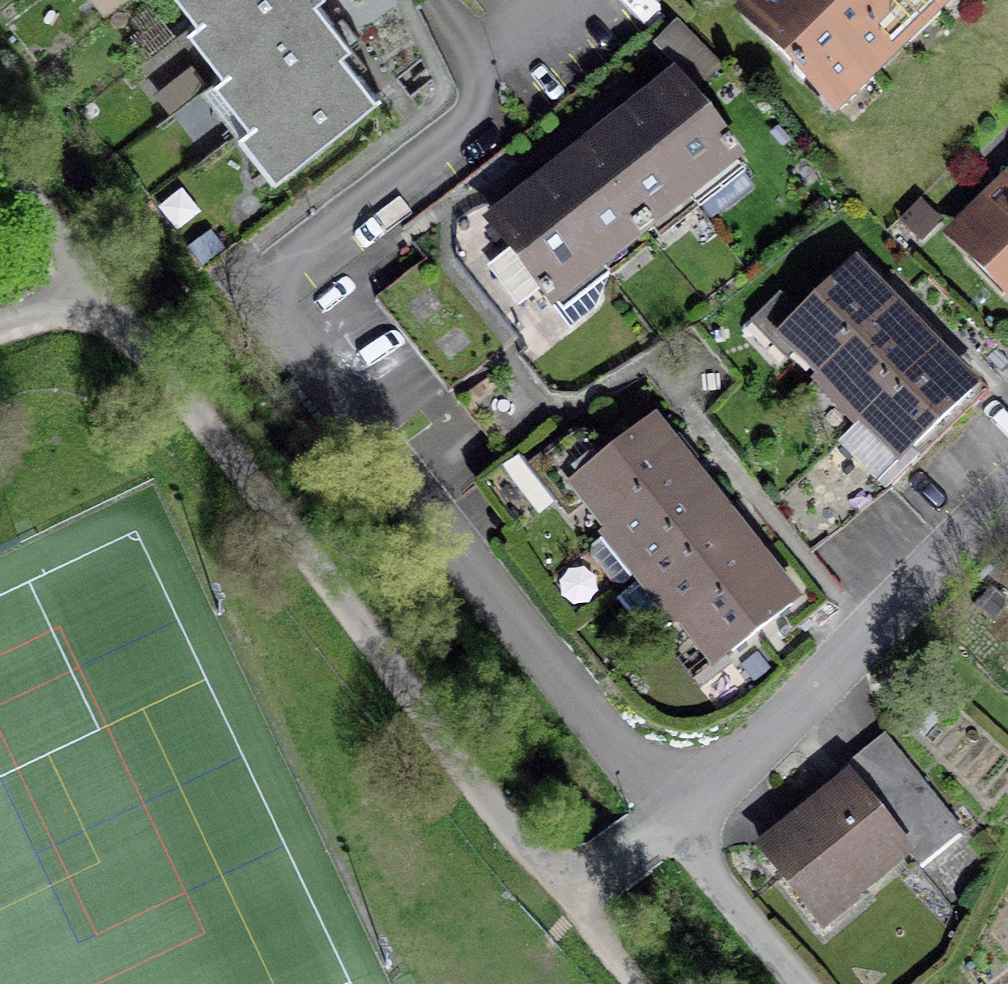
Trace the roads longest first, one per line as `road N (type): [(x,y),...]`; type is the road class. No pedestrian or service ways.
road 1 (residential): [(446,0),(478,63),(475,105),(292,267),(285,297),(669,818)]
road 2 (unclassified): [(0,162),(567,889)]
road 3 (residential): [(1007,481),(669,818)]
road 4 (residential): [(669,818),(801,983)]
road 5 (residential): [(669,818),(567,889)]

